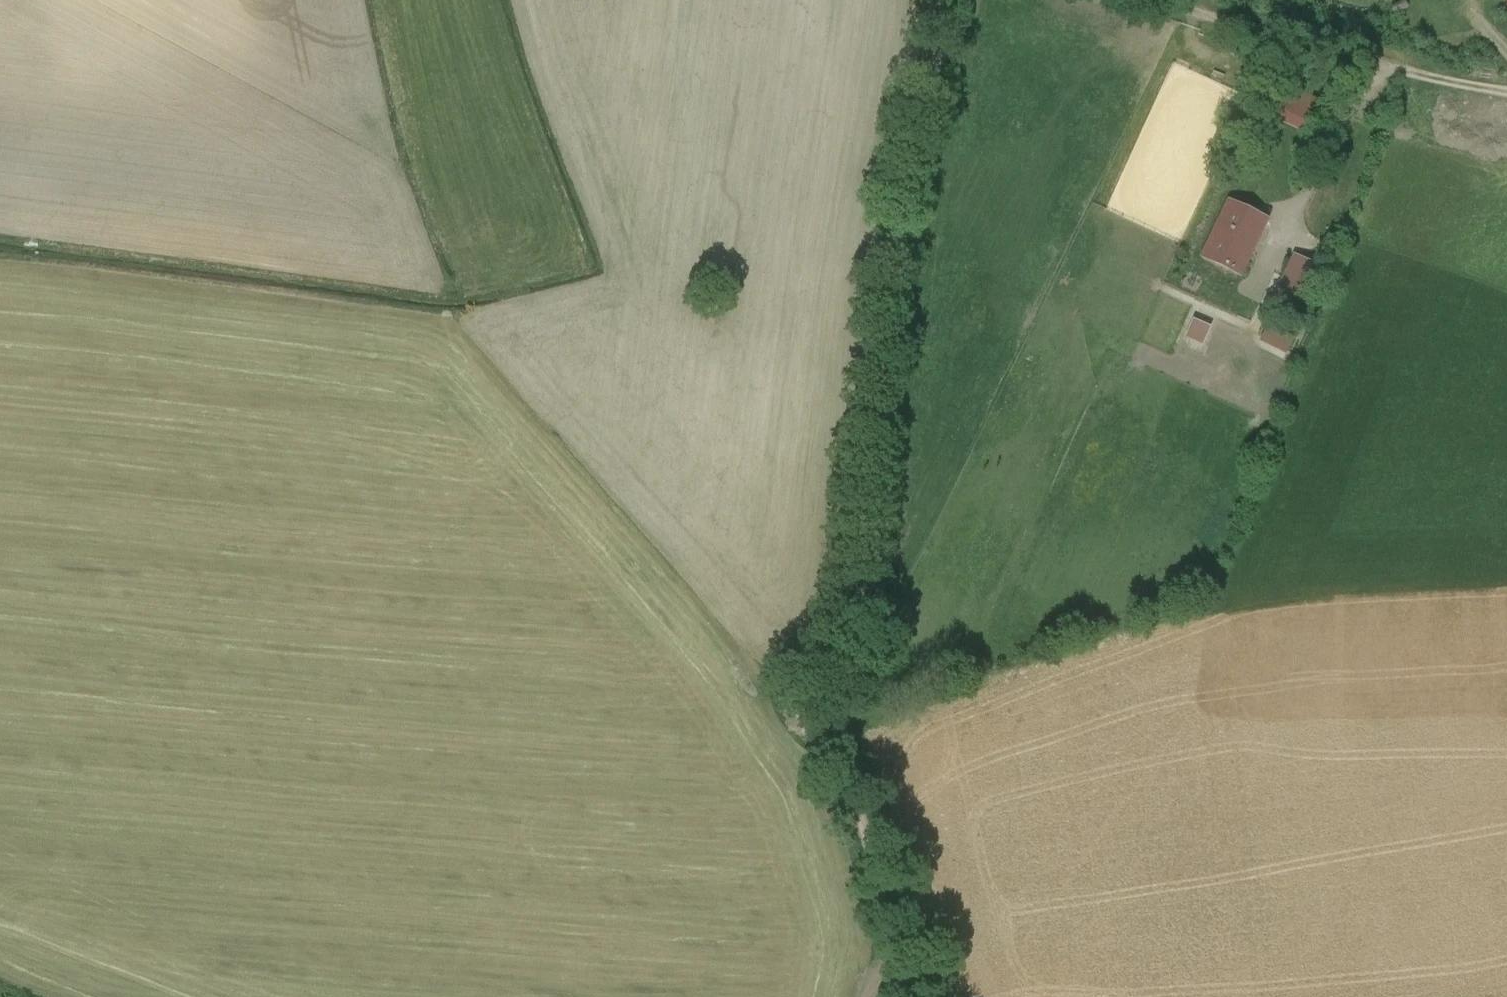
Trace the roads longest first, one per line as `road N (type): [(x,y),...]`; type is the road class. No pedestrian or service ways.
road 1 (track): [(917,996),(856,794),(845,705),(886,327),(936,0)]
road 2 (track): [(1506,96),(1385,72),(1163,0)]

